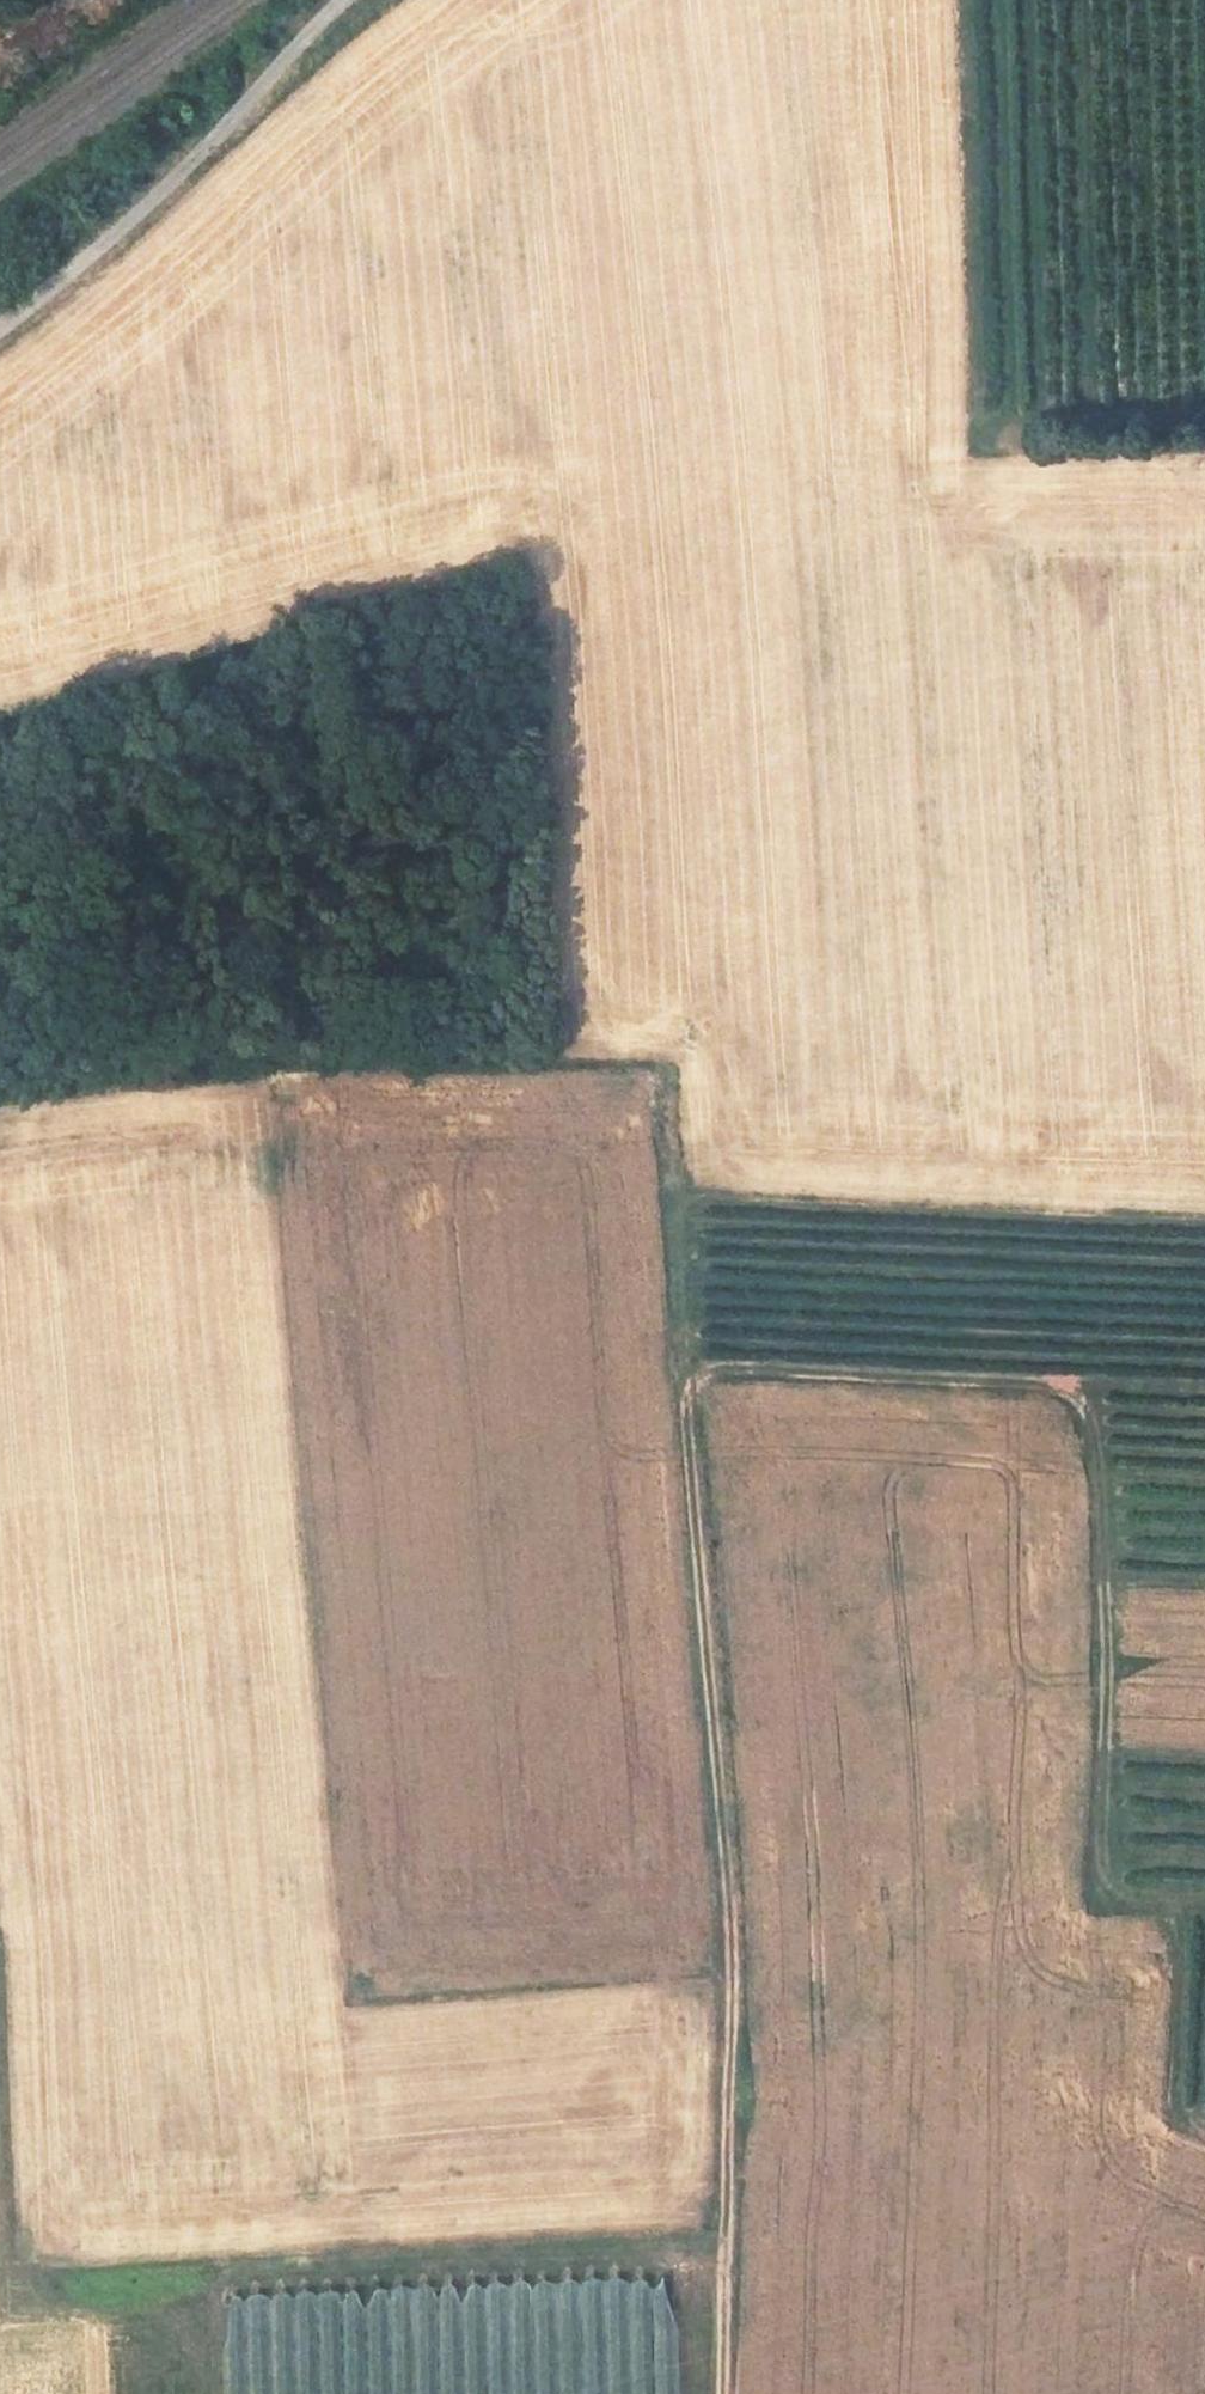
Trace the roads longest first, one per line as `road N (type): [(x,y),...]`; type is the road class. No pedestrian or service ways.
road 1 (track): [(723,2393),(732,1948),(685,1394)]
road 2 (track): [(0,322),(230,120),(341,0)]

